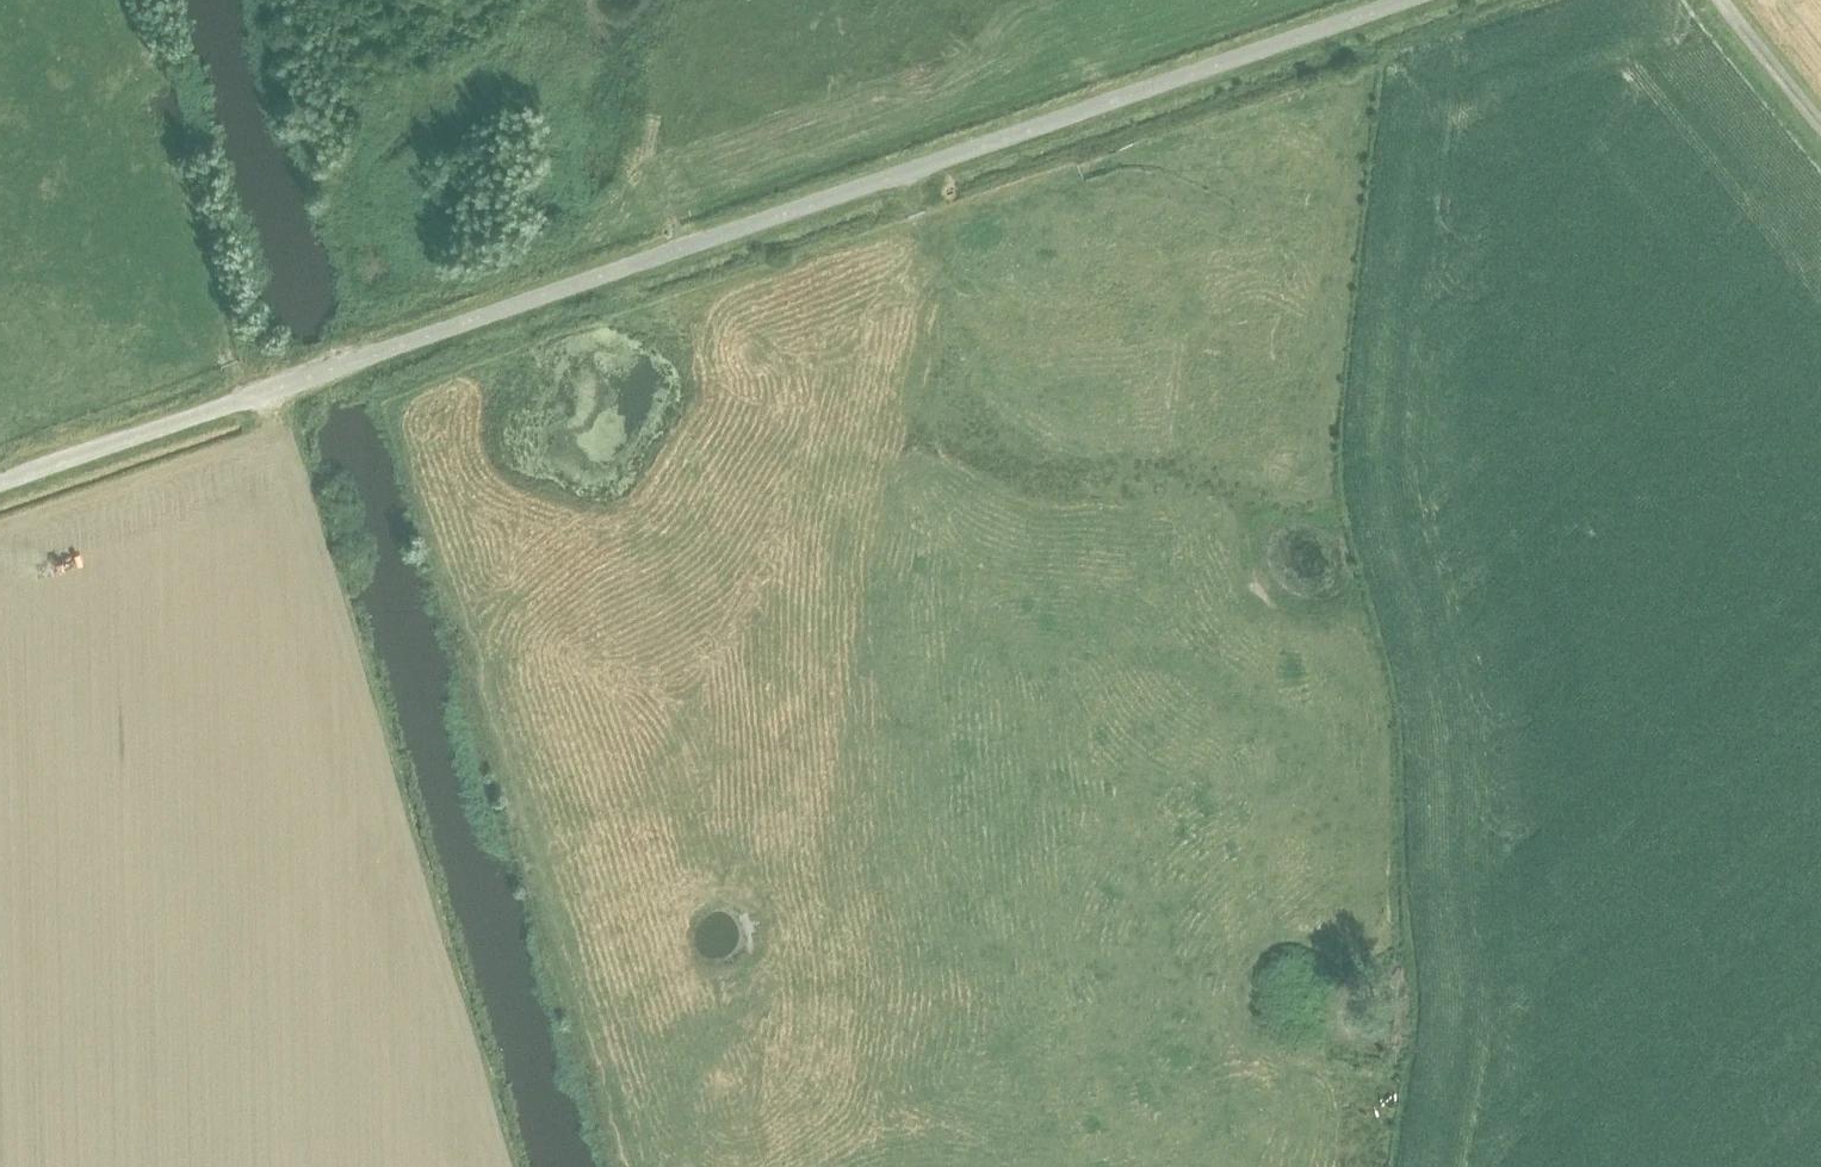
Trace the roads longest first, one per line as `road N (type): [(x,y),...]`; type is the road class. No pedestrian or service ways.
road 1 (unclassified): [(0,482),(1404,0)]
road 2 (track): [(1820,121),(1722,0)]

